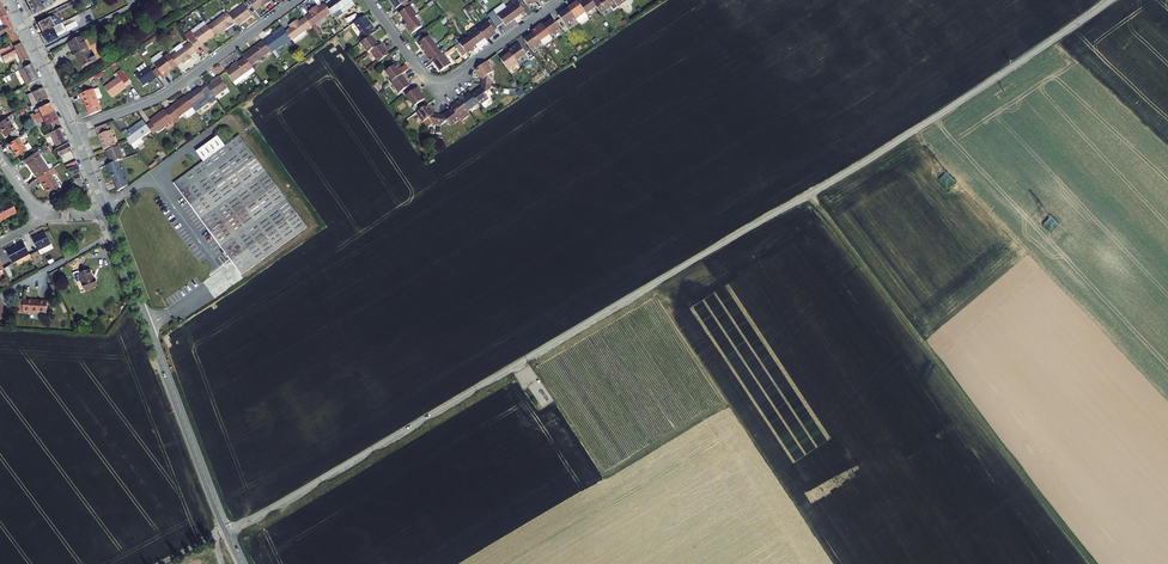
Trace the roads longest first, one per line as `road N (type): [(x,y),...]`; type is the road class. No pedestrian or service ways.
road 1 (unclassified): [(227,531),(851,169),(1109,0)]
road 2 (track): [(810,193),(1095,563)]
road 3 (secondary): [(104,210),(227,531)]
road 4 (residential): [(73,131),(162,98),(299,0)]
road 5 (residential): [(368,0),(422,74),(437,81),(561,0)]
road 6 (secondary): [(9,0),(73,131)]

